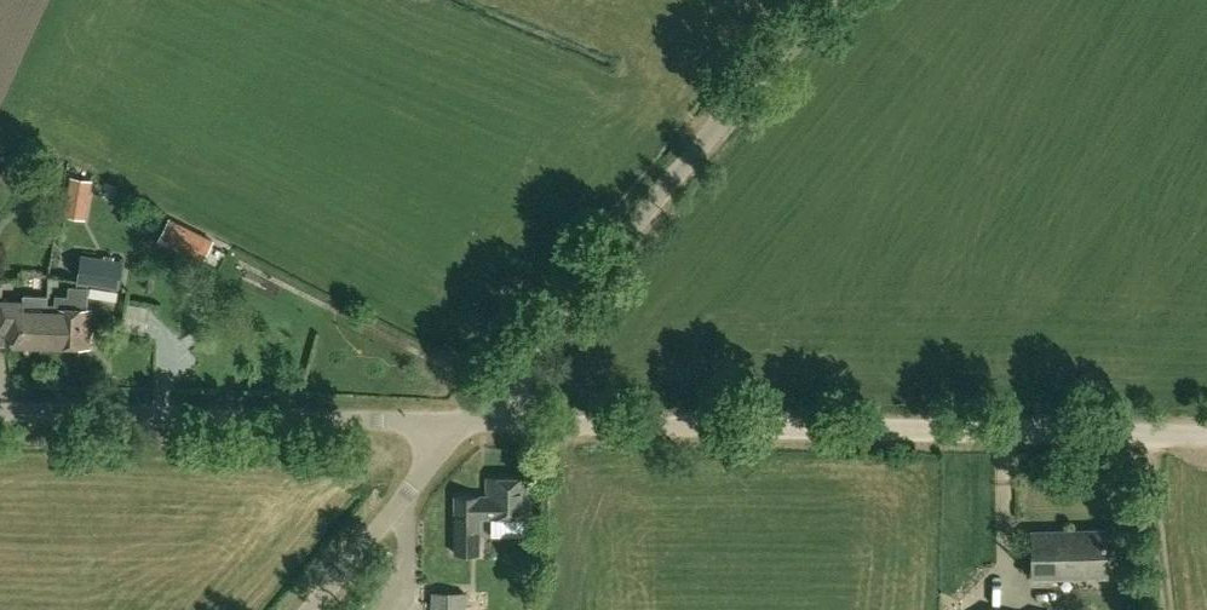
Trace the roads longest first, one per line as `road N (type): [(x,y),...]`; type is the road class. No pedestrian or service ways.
road 1 (unclassified): [(1206,433),(466,423)]
road 2 (unclassified): [(466,423),(824,0)]
road 3 (unclassified): [(466,423),(0,414)]
road 4 (unclassified): [(466,423),(307,609)]

